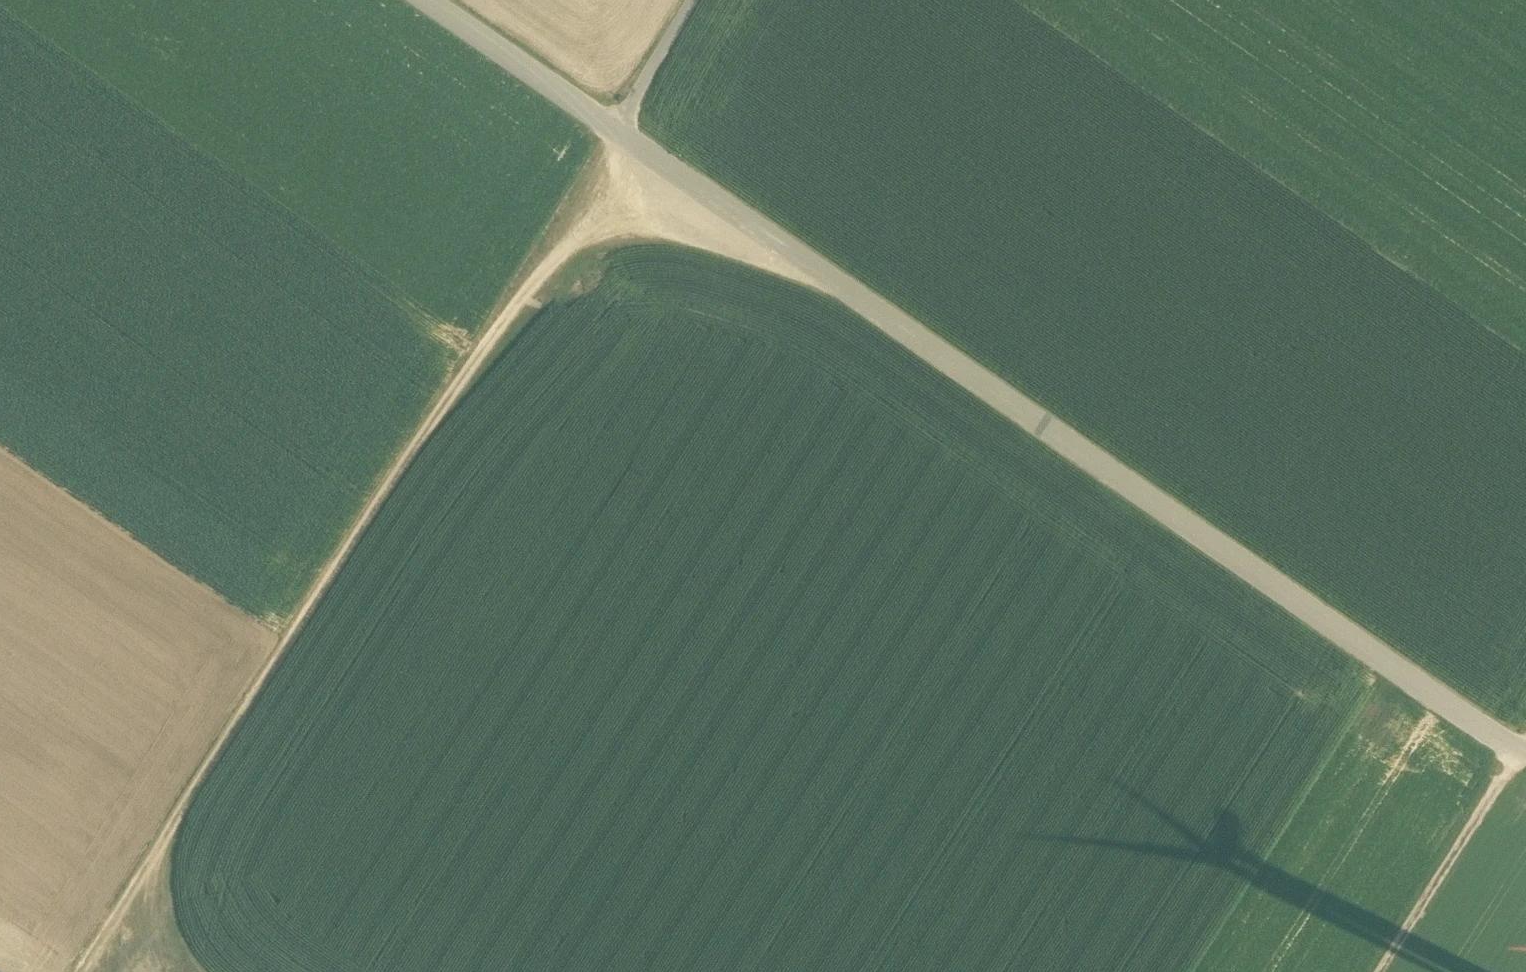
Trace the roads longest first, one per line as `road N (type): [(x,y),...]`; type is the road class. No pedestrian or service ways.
road 1 (unclassified): [(435,0),(1525,753)]
road 2 (track): [(617,126),(79,971)]
road 3 (track): [(1525,752),(1385,971)]
road 4 (track): [(617,126),(693,0)]

